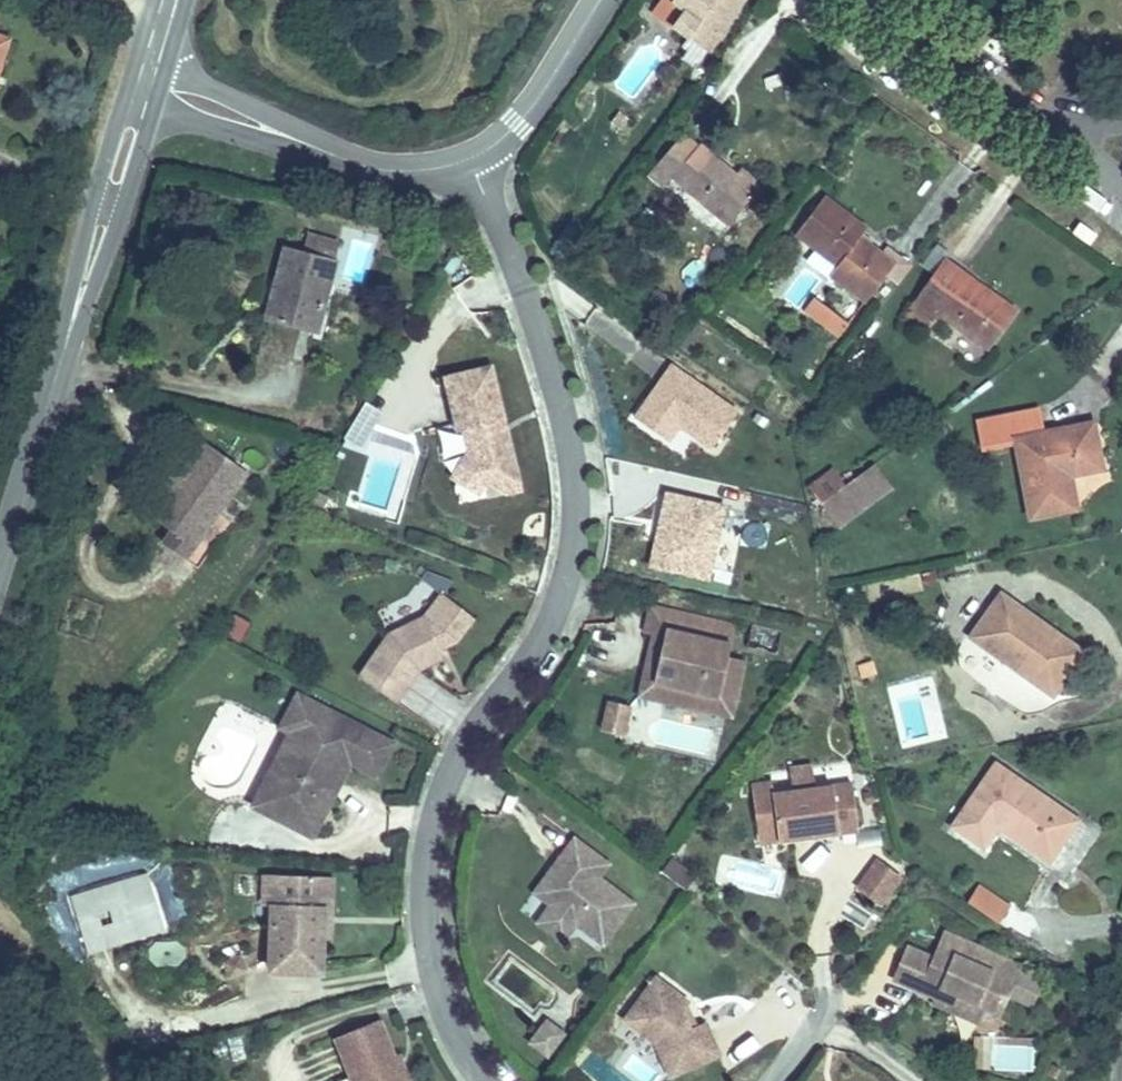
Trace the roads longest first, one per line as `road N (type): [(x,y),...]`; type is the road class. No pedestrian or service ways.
road 1 (residential): [(468,160),(504,233),(558,390),(575,519),(556,605),(463,734),(427,847),(433,966),(446,1011),(484,1080)]
road 2 (secondary): [(134,108),(0,542)]
road 3 (unclassified): [(859,0),(1070,138),(1121,187)]
road 4 (residential): [(468,160),(519,123),(599,0)]
road 5 (residential): [(309,146),(265,114),(149,60)]
road 6 (residential): [(134,108),(309,146)]
road 7 (residential): [(309,146),(371,169),(468,160)]
road 8 (unclassified): [(1121,955),(1113,1032),(1119,1080)]

